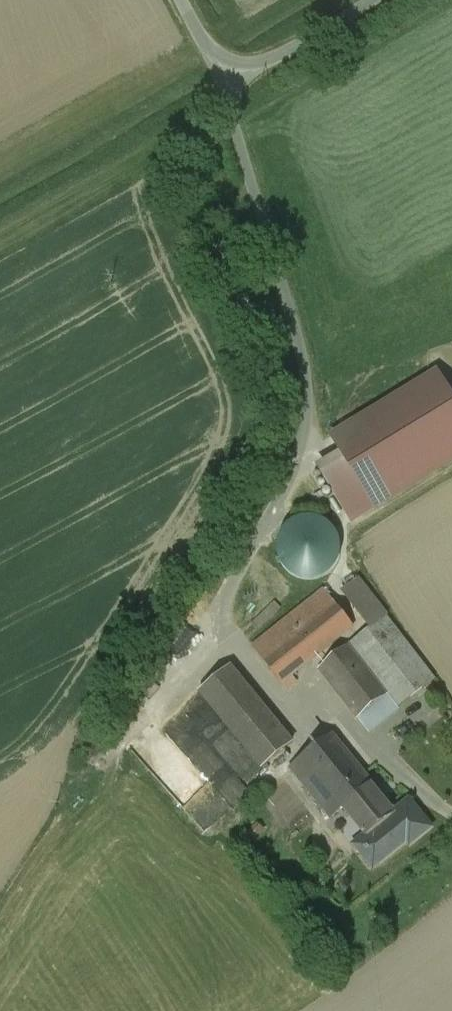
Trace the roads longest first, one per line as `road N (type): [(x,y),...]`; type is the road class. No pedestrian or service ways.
road 1 (unclassified): [(225,84),(309,389),(294,463),(214,631)]
road 2 (unclassified): [(451,813),(328,707),(287,698),(214,631)]
road 3 (unclassified): [(225,84),(371,0)]

